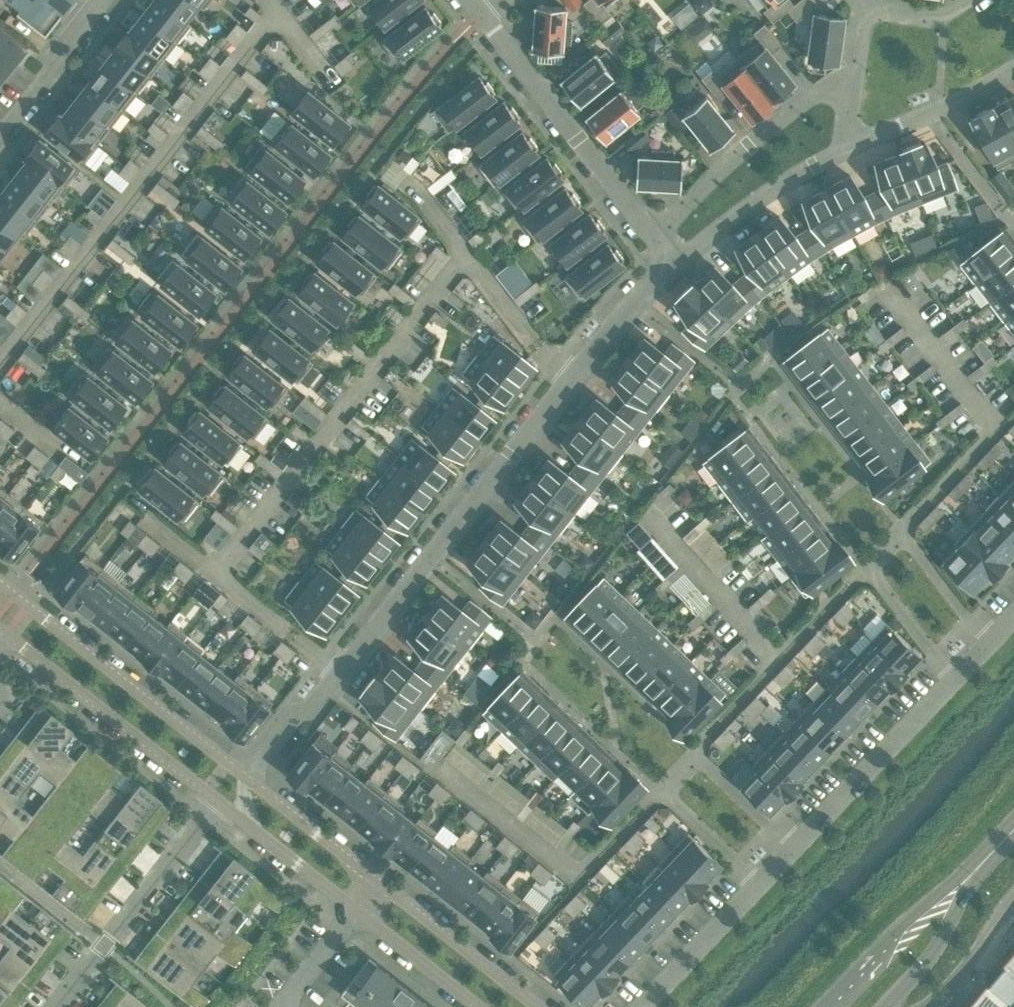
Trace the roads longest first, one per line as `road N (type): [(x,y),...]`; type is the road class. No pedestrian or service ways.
road 1 (residential): [(248,779),(676,259)]
road 2 (residential): [(799,843),(701,751),(662,792),(761,883)]
road 3 (residential): [(992,639),(903,535),(867,570),(958,674)]
road 4 (residential): [(248,779),(0,582)]
road 5 (residential): [(480,13),(658,237)]
road 6 (residential): [(0,630),(218,805)]
road 7 (residential): [(218,805),(52,1006)]
road 8 (residential): [(850,74),(748,145),(658,237)]
road 9 (residential): [(799,843),(958,674)]
road 10 (tertiary): [(992,851),(825,1006)]
road 11 (residential): [(538,1006),(375,879)]
road 12 (residential): [(676,259),(781,184),(845,153)]
road 13 (tertiary): [(880,1006),(927,956),(992,851)]
road 14 (residential): [(845,153),(1013,74)]
road 15 (residential): [(108,0),(0,141)]
road 16 (residential): [(643,1006),(761,883)]
road 17 (residential): [(375,879),(248,779)]
road 18 (residential): [(353,906),(479,1006)]
road 19 (unclassified): [(930,1006),(1013,902)]
road 20 (residential): [(248,827),(353,906)]
road 21 (residential): [(353,906),(275,1006)]
road 22 (residential): [(981,0),(944,24),(866,8)]

